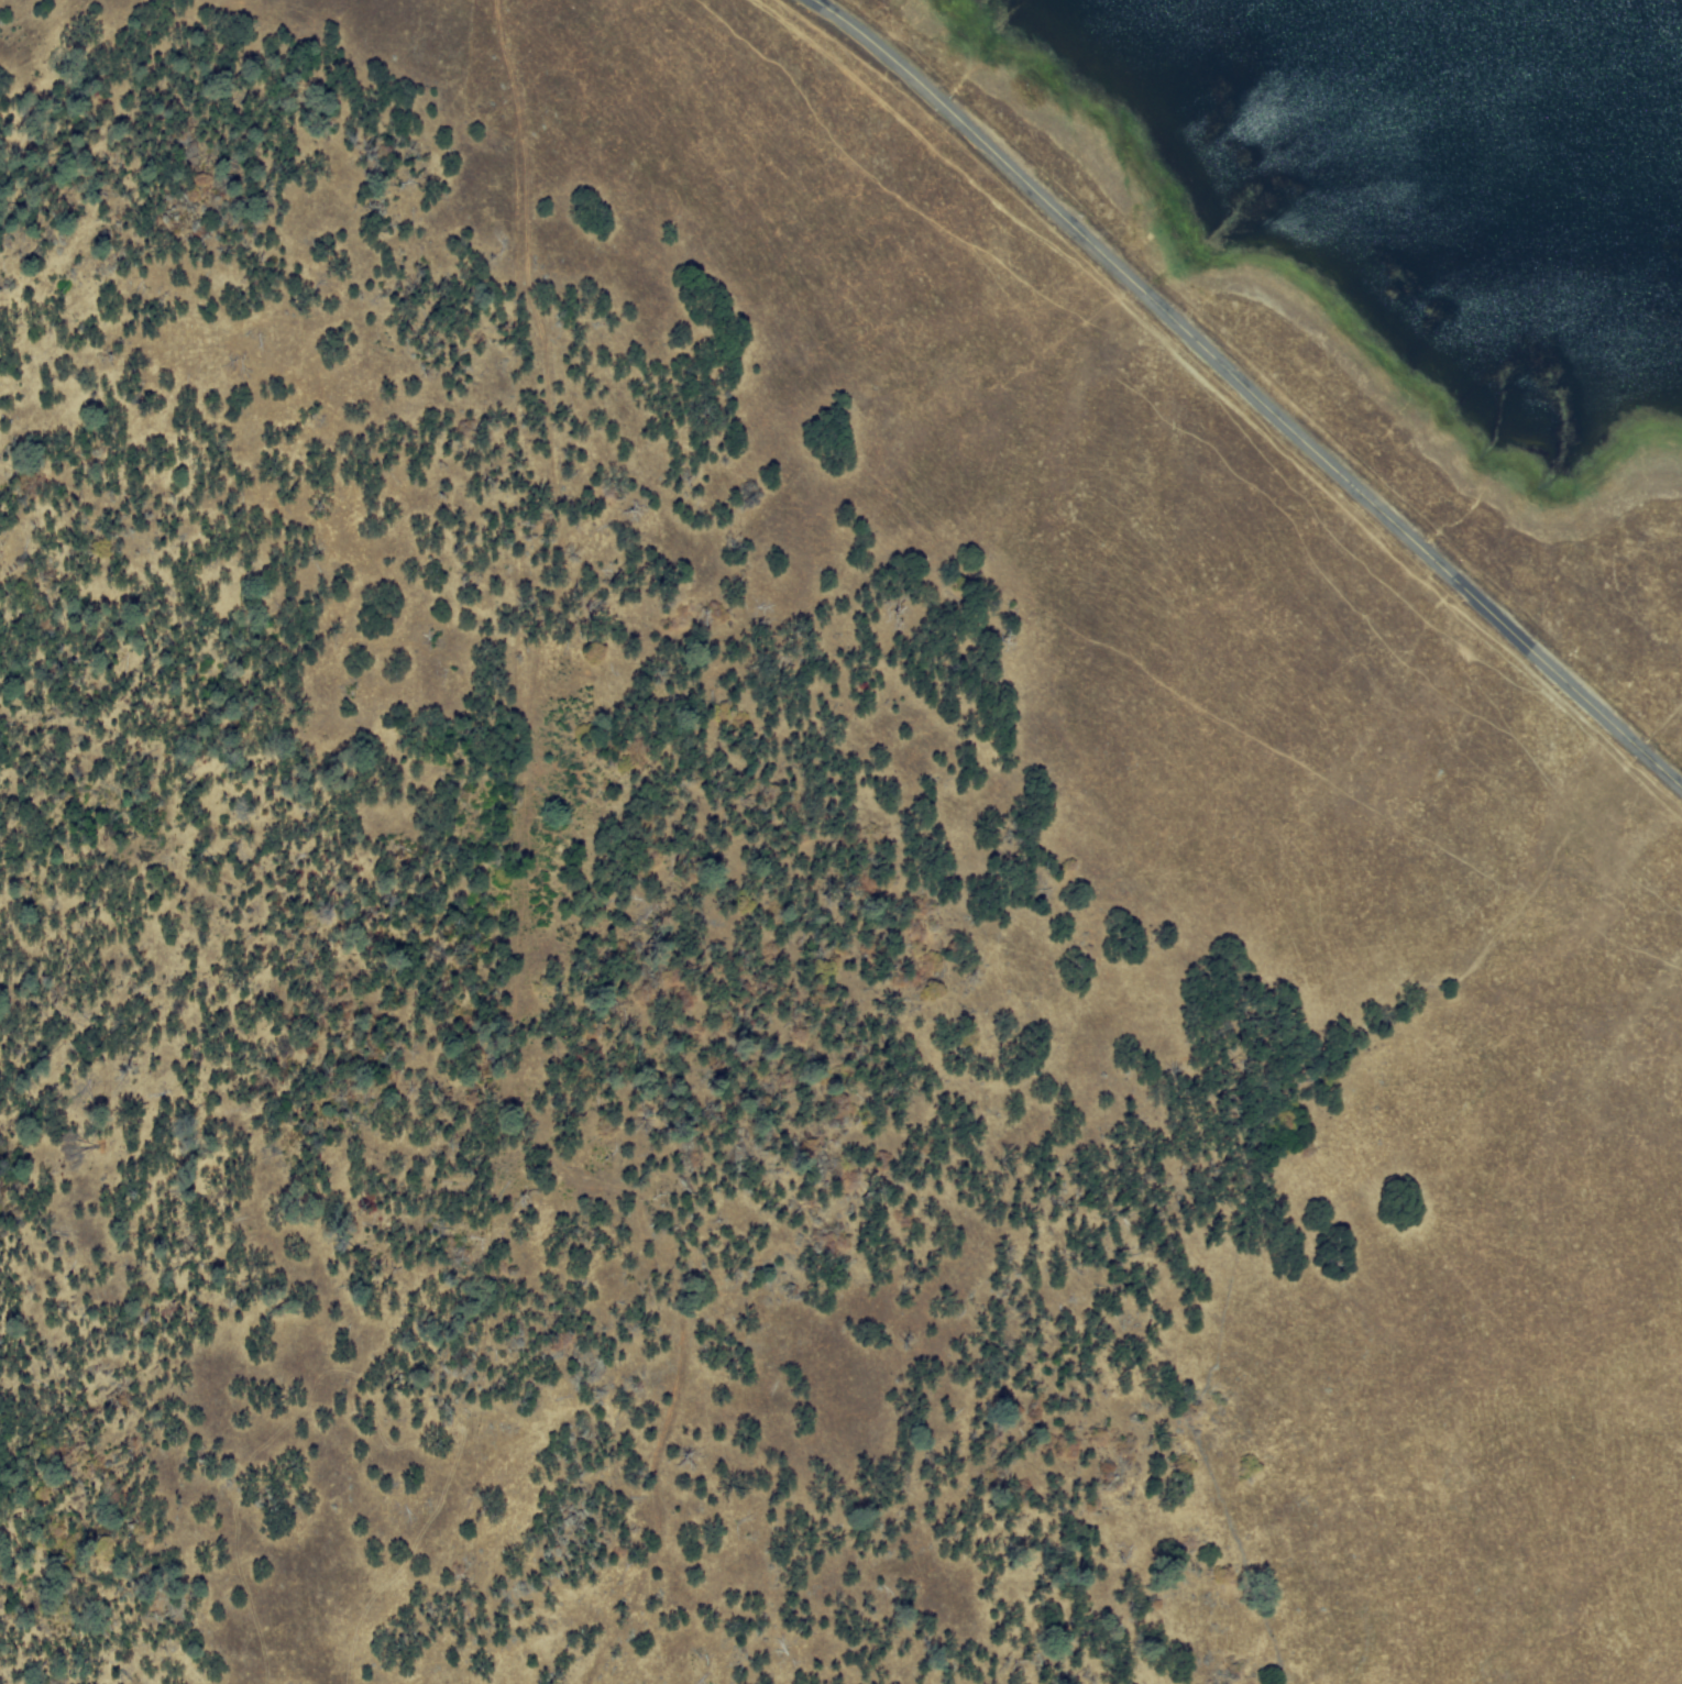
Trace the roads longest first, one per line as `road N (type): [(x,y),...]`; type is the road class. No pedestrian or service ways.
road 1 (tertiary): [(1681,785),(966,123),(816,0)]

